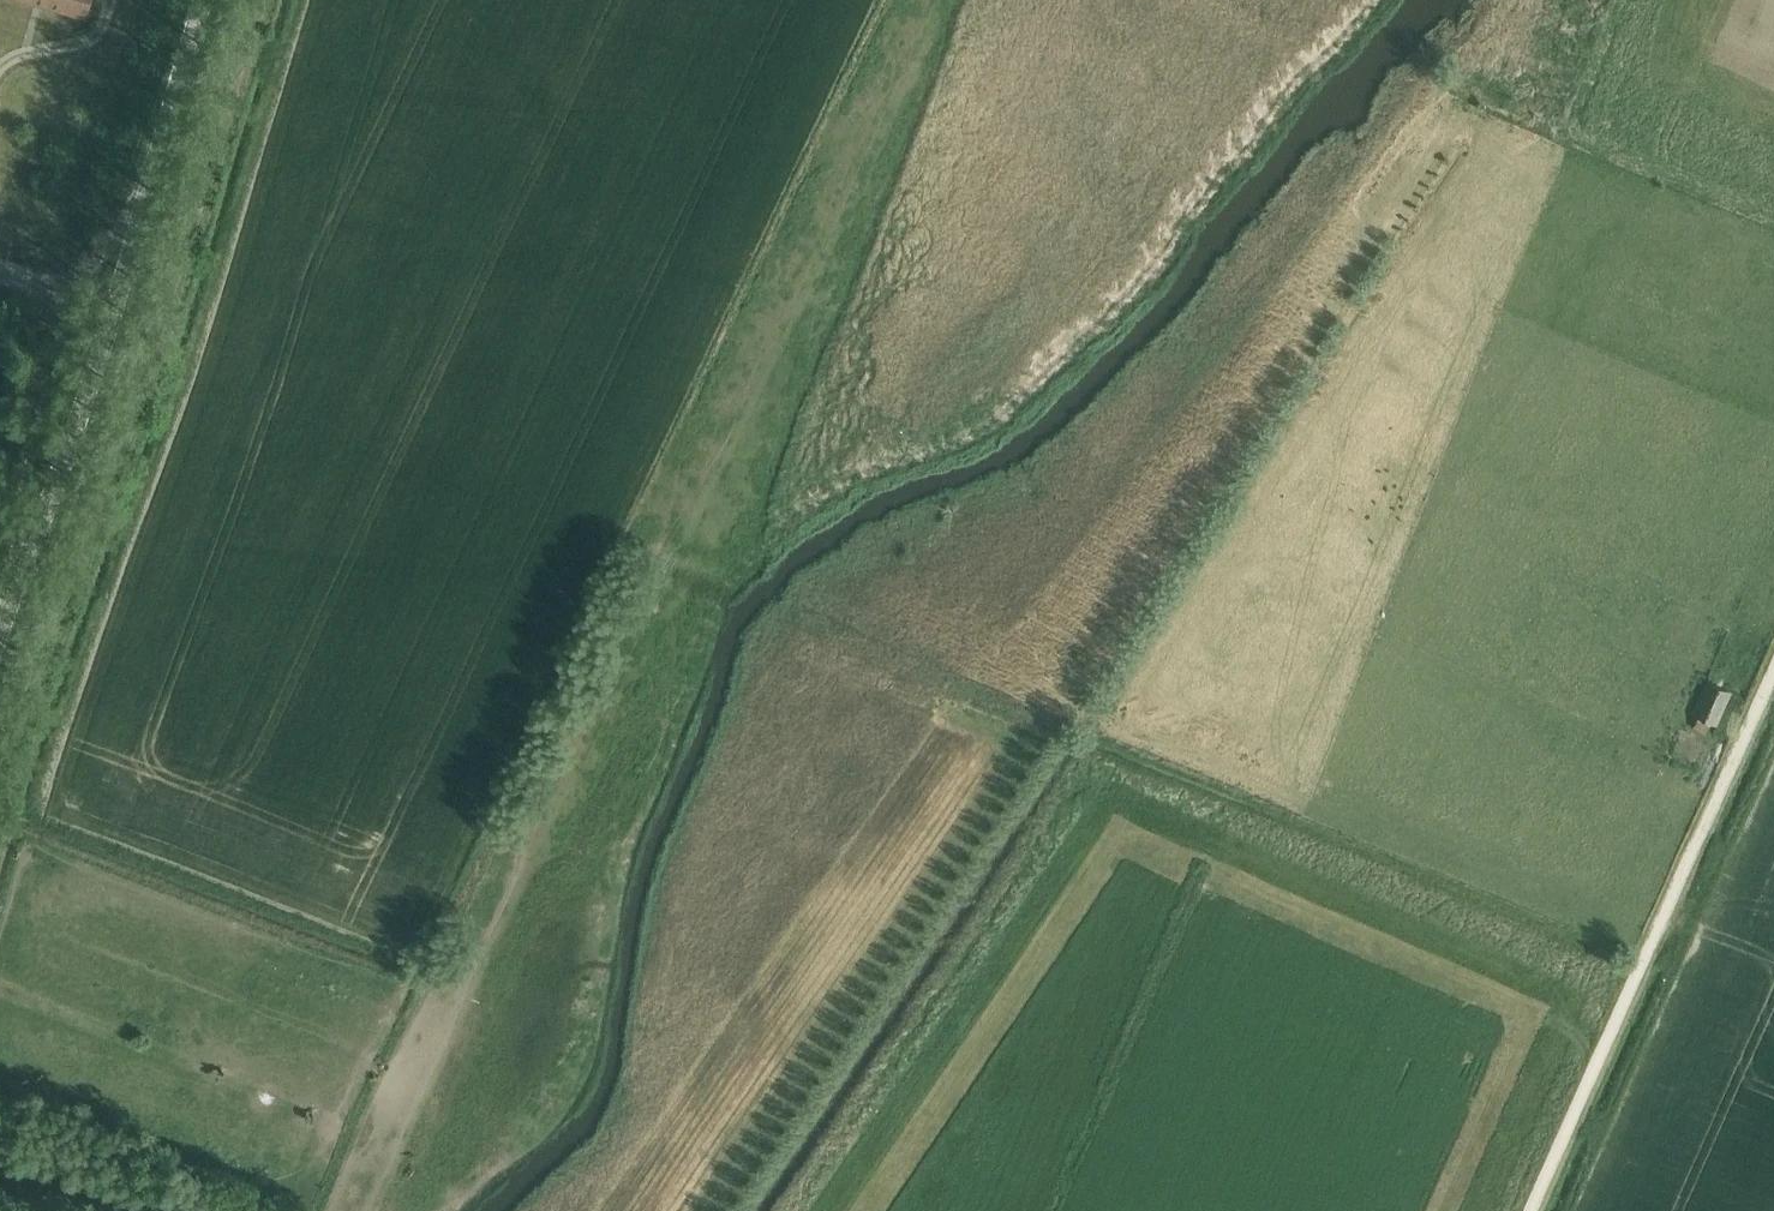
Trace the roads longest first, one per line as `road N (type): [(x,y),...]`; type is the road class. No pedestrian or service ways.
road 1 (tertiary): [(0,628),(90,388),(204,0)]
road 2 (unclassified): [(1532,1210),(1773,673)]
road 3 (track): [(0,483),(44,394),(73,279),(142,210)]
road 4 (track): [(150,184),(189,151),(235,65),(283,62)]
road 5 (track): [(29,553),(21,518),(44,394)]

